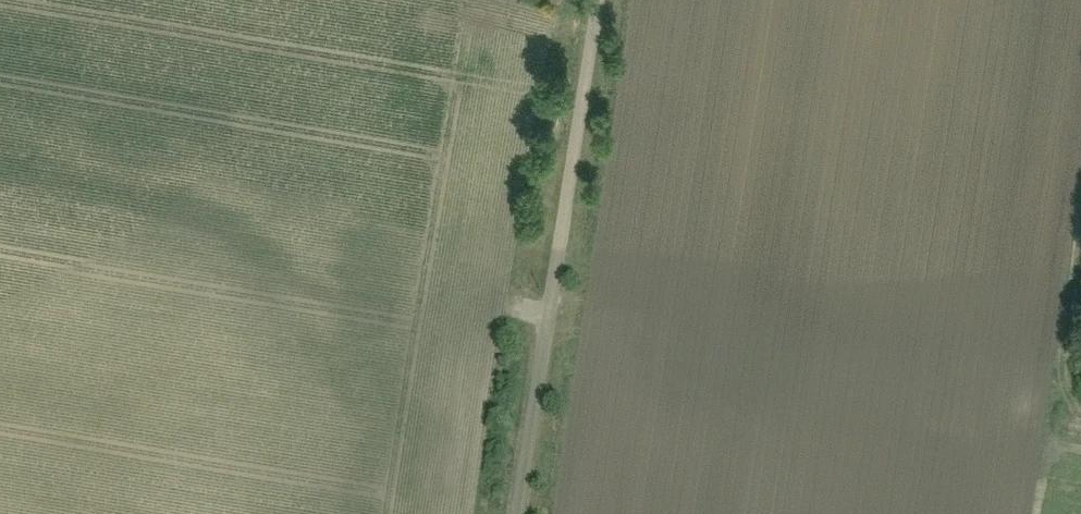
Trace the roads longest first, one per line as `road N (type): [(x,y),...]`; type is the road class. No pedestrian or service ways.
road 1 (residential): [(605,0),(524,513)]

